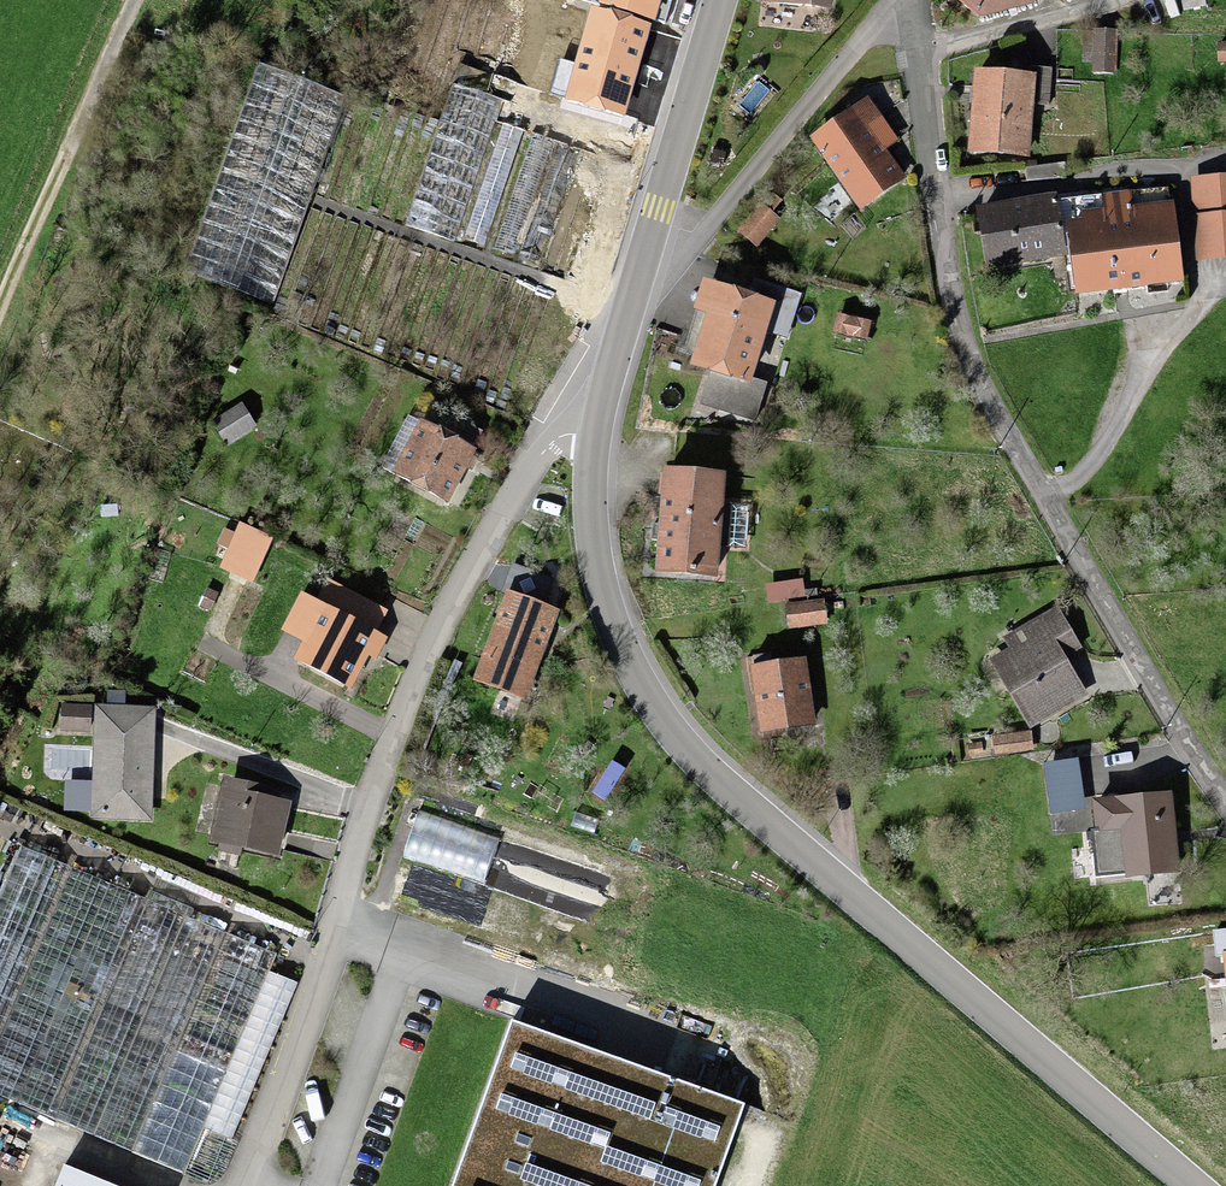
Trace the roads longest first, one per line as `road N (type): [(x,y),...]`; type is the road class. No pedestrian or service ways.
road 1 (tertiary): [(593,435),(591,511),(603,595),(642,686),(685,748),(1189,1185)]
road 2 (residential): [(243,1185),(364,824),(449,608),(542,453),(571,434),(593,435)]
road 3 (residential): [(1225,806),(972,376),(941,238),(918,58)]
road 4 (residential): [(633,292),(695,245),(891,0)]
road 5 (tertiary): [(718,0),(633,292)]
road 6 (residential): [(918,58),(1122,0)]
road 7 (track): [(134,0),(56,178)]
road 8 (tertiary): [(633,292),(593,435)]
road 9 (track): [(0,305),(56,178)]

